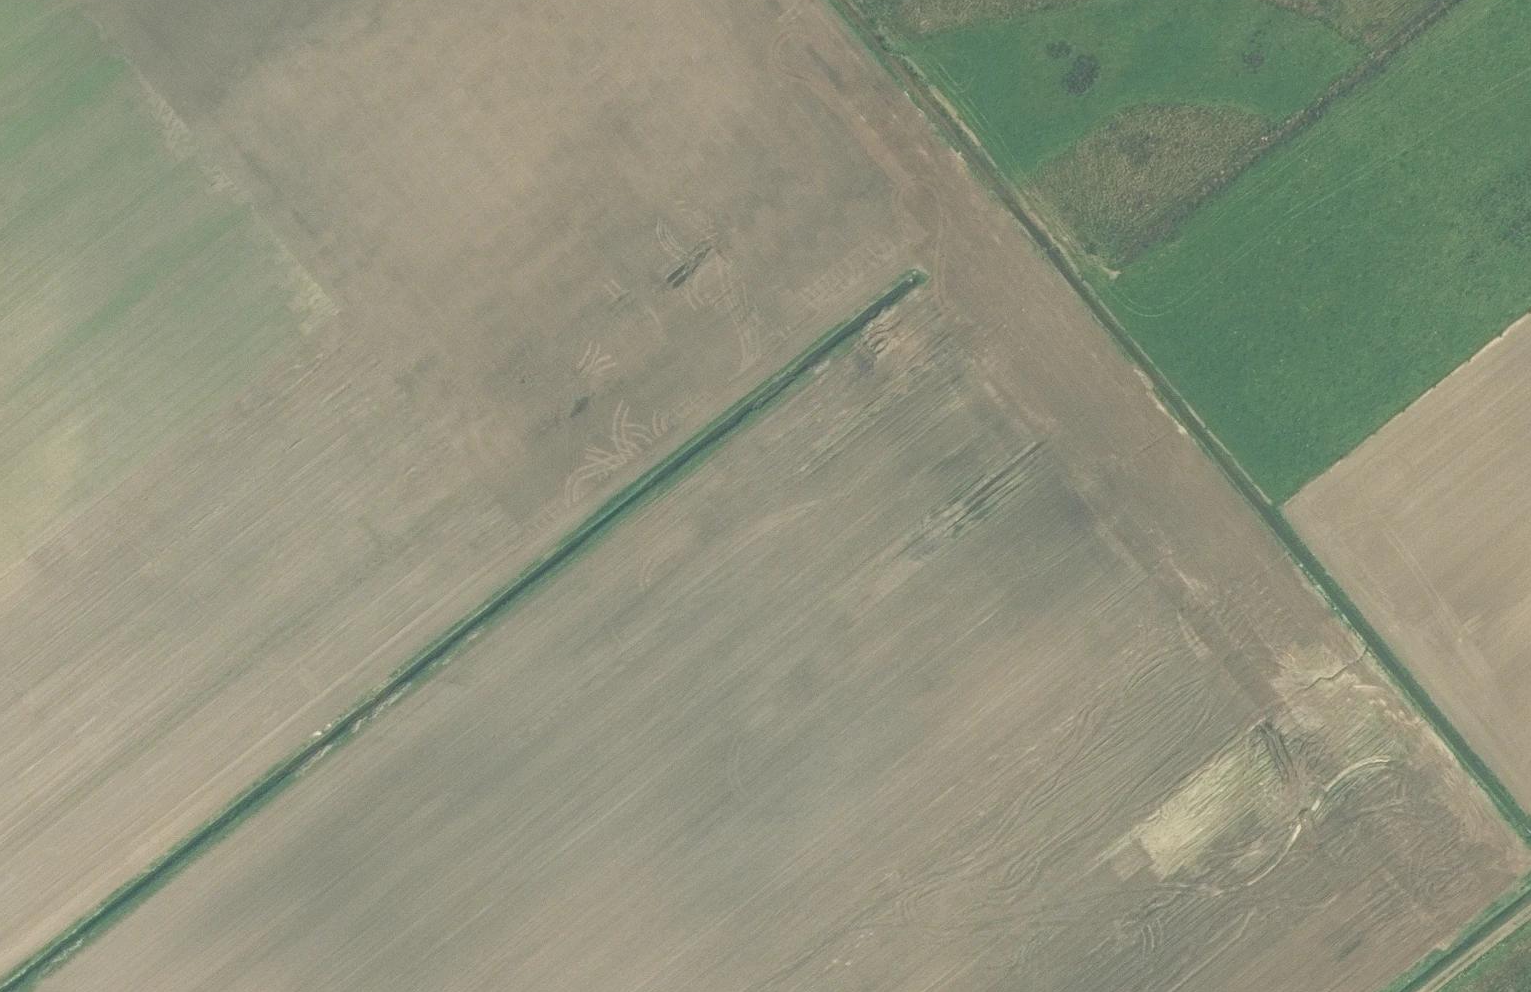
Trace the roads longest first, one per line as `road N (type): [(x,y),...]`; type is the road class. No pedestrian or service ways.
road 1 (track): [(1364,991),(1530,861)]

